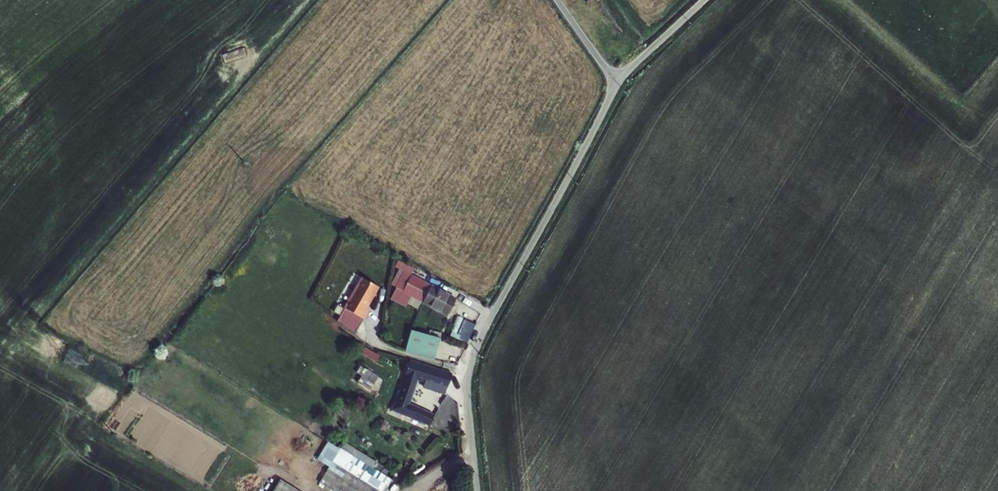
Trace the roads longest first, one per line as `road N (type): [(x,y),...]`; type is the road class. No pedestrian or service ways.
road 1 (unclassified): [(477,490),(472,360),(618,83)]

